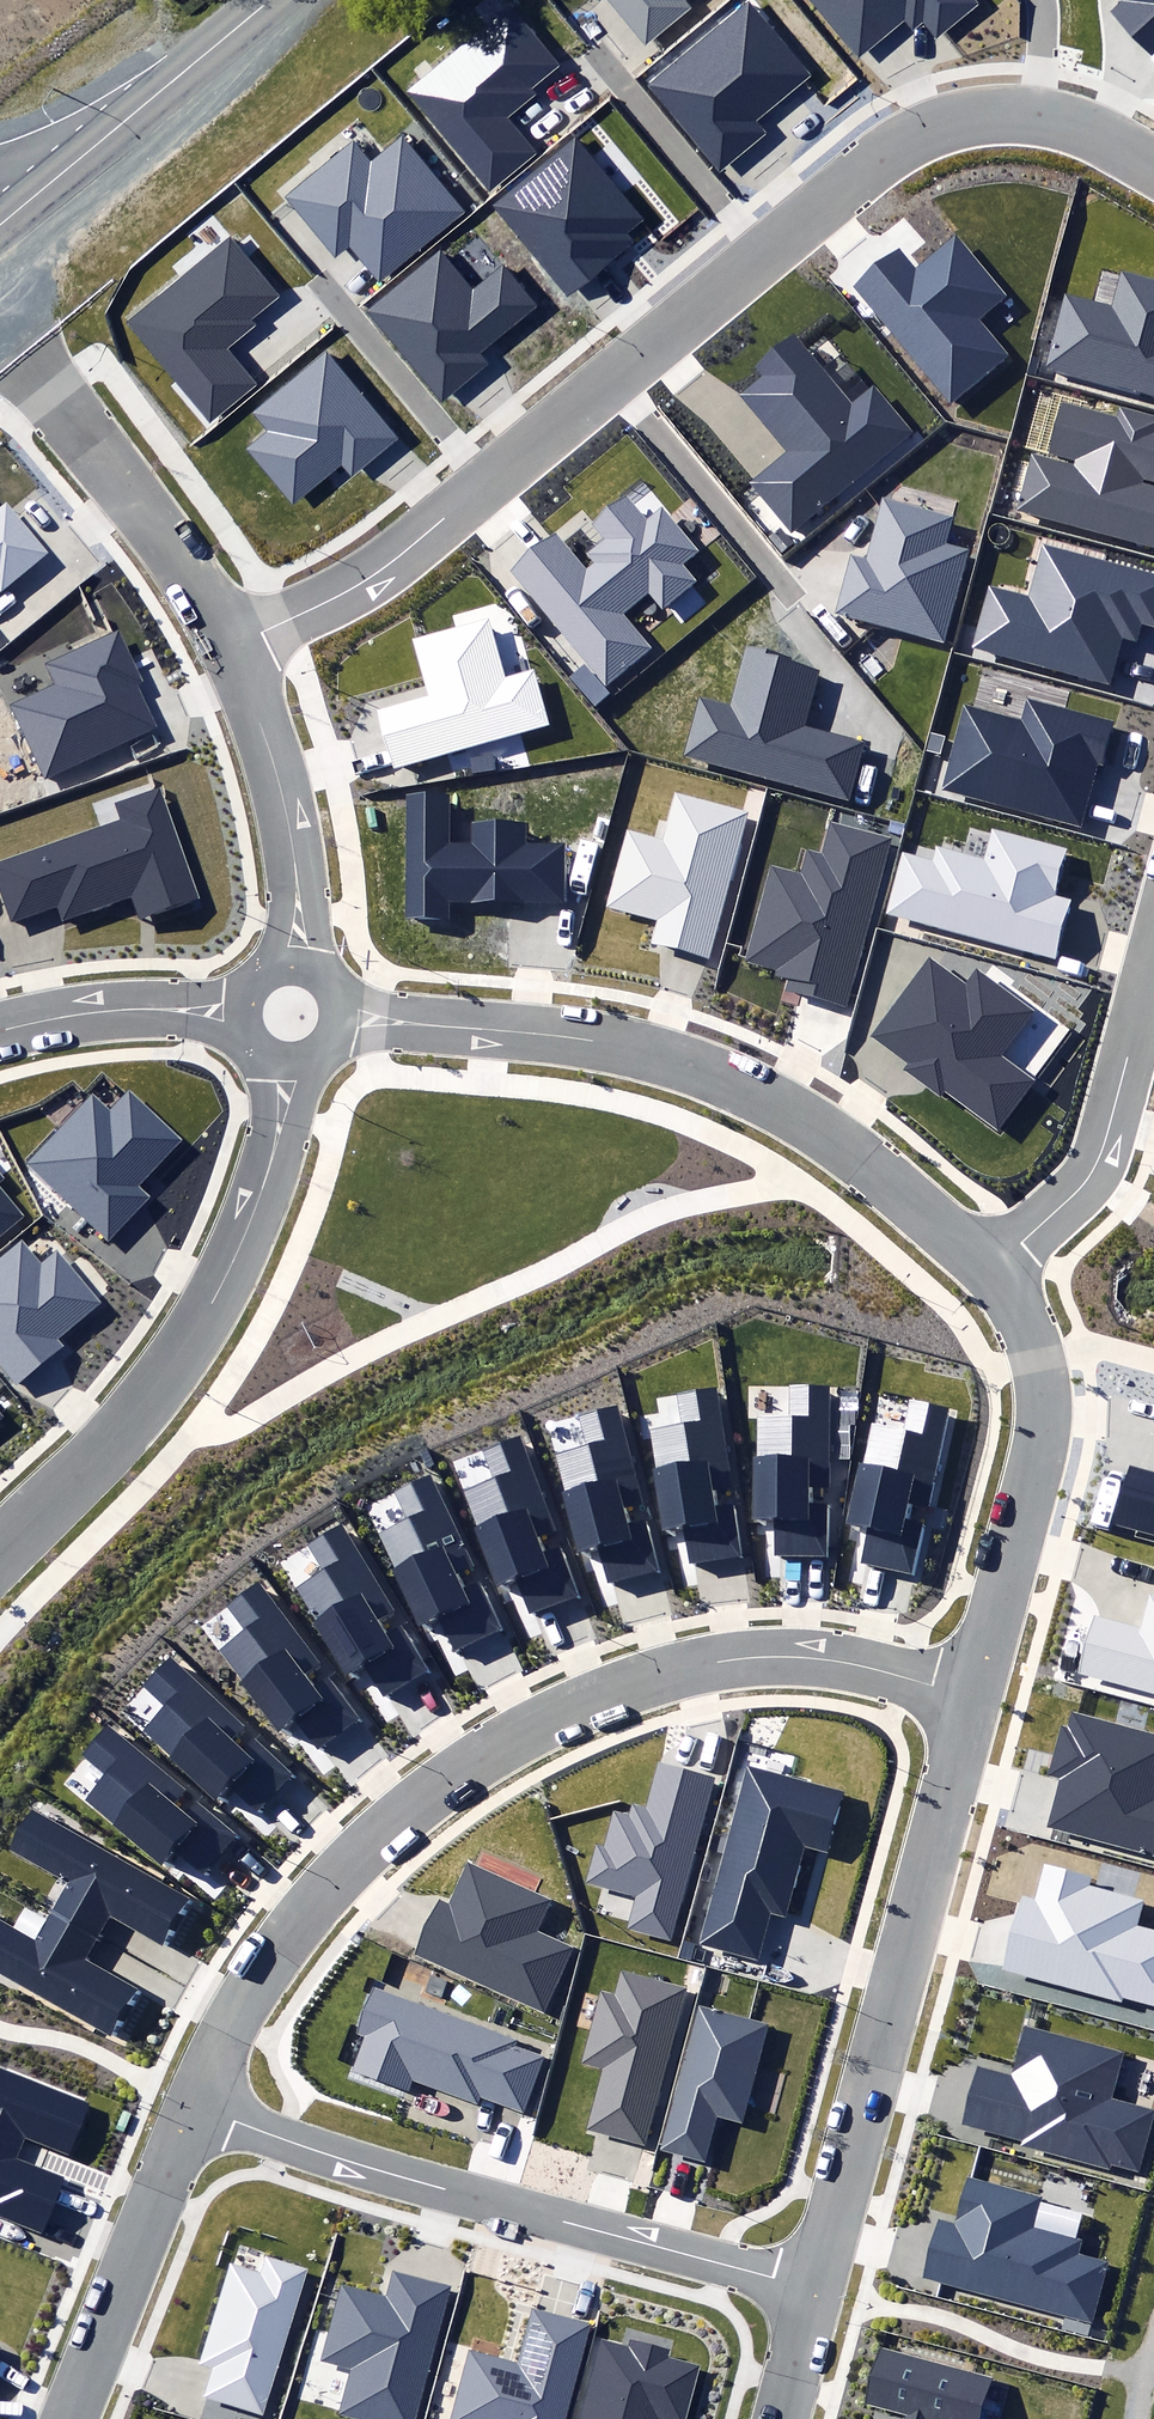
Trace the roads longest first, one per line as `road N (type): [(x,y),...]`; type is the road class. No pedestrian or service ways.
road 1 (residential): [(1153,166),(1072,124),(999,116),(932,127),(885,153),(385,566),(234,643)]
road 2 (residential): [(194,2105),(247,1995),(316,1900),(403,1815),(525,1732),(632,1686),(752,1658),(857,1666),(973,1696)]
road 3 (residential): [(991,1270),(848,1148),(724,1074),(582,1038),(340,1016)]
road 4 (residential): [(194,2105),(383,2172),(815,2288)]
road 5 (residential): [(815,2288),(973,1696)]
road 6 (residential): [(0,1557),(135,1416),(192,1340),(250,1224),(274,1156),(288,1063)]
road 7 (residential): [(973,1696),(1041,1443),(1044,1402),(1030,1333),(991,1270)]
road 8 (residential): [(234,643),(164,532),(0,326)]
road 9 (residential): [(991,1270),(1093,1169),(1153,963)]
road 10 (tertiary): [(268,0),(0,221)]
road 11 (residential): [(68,2418),(194,2105)]
road 12 (residential): [(297,965),(292,838),(234,643)]
road 13 (residential): [(0,1030),(123,1009),(240,1011)]
road 14 (residential): [(780,2418),(815,2288)]

